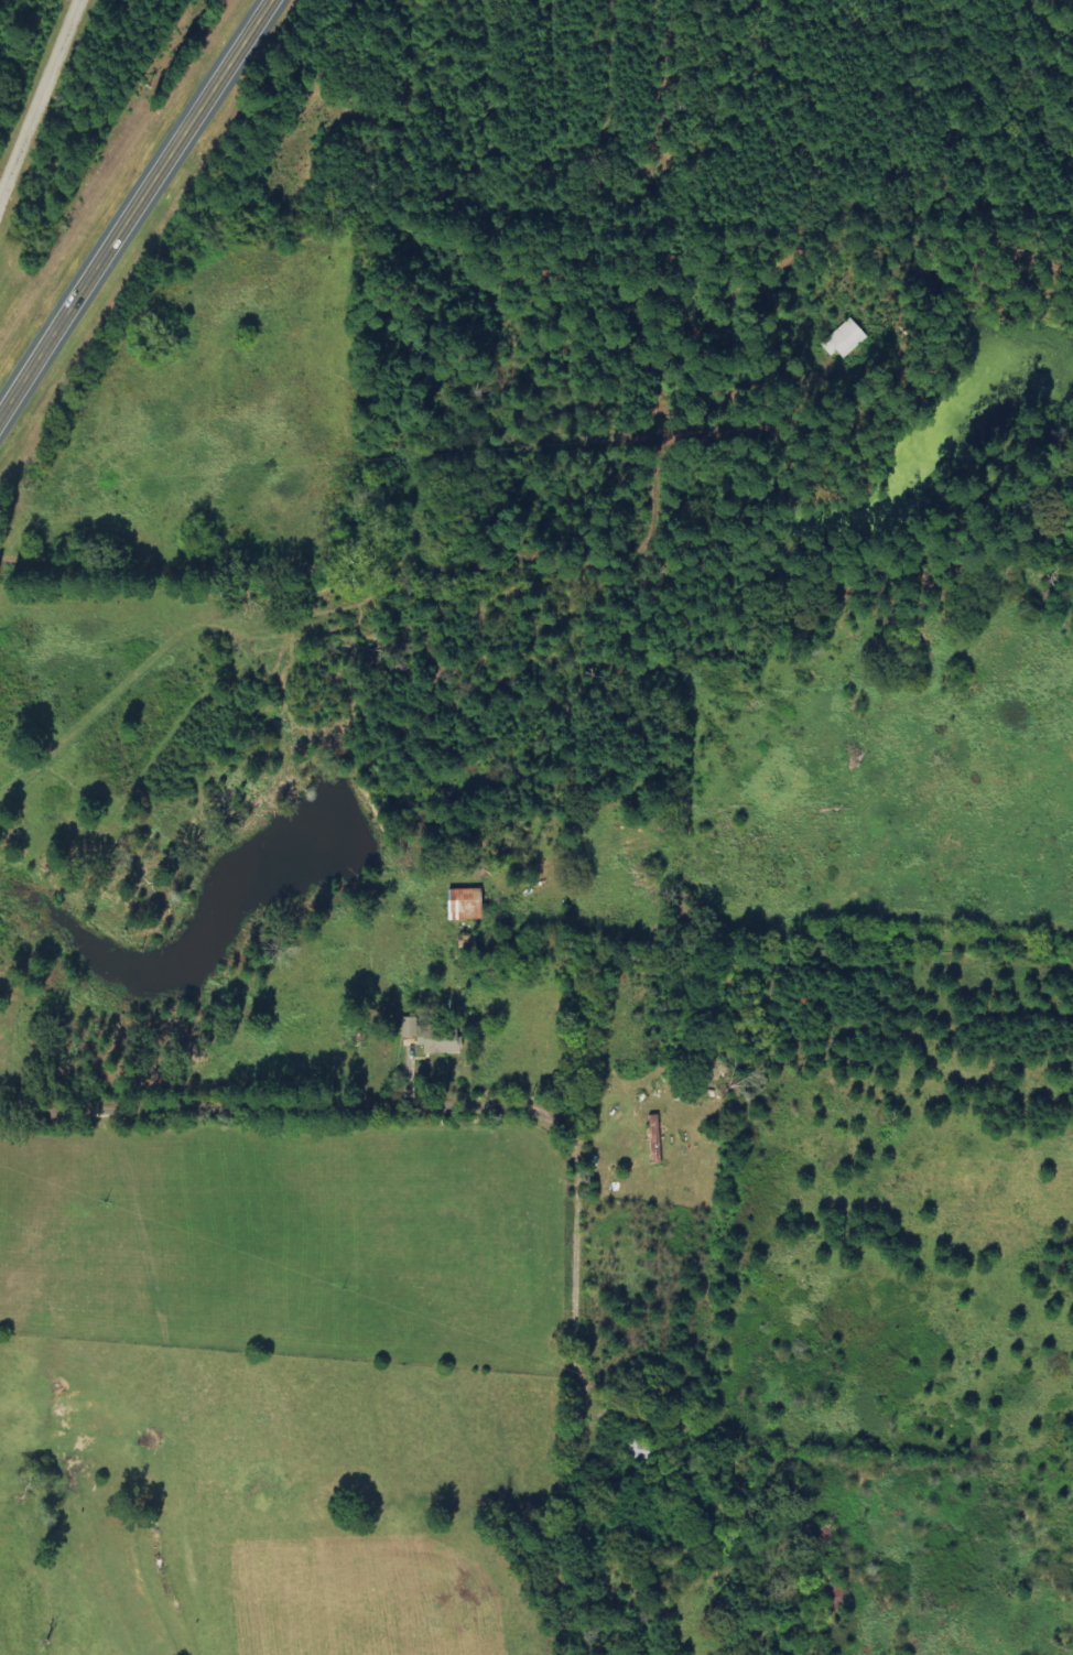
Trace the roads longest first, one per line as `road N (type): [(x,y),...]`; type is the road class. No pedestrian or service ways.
road 1 (residential): [(592,1323),(586,1150),(536,1083),(0,1076)]
road 2 (trunk): [(0,424),(276,0)]
road 3 (residential): [(0,193),(74,0)]

